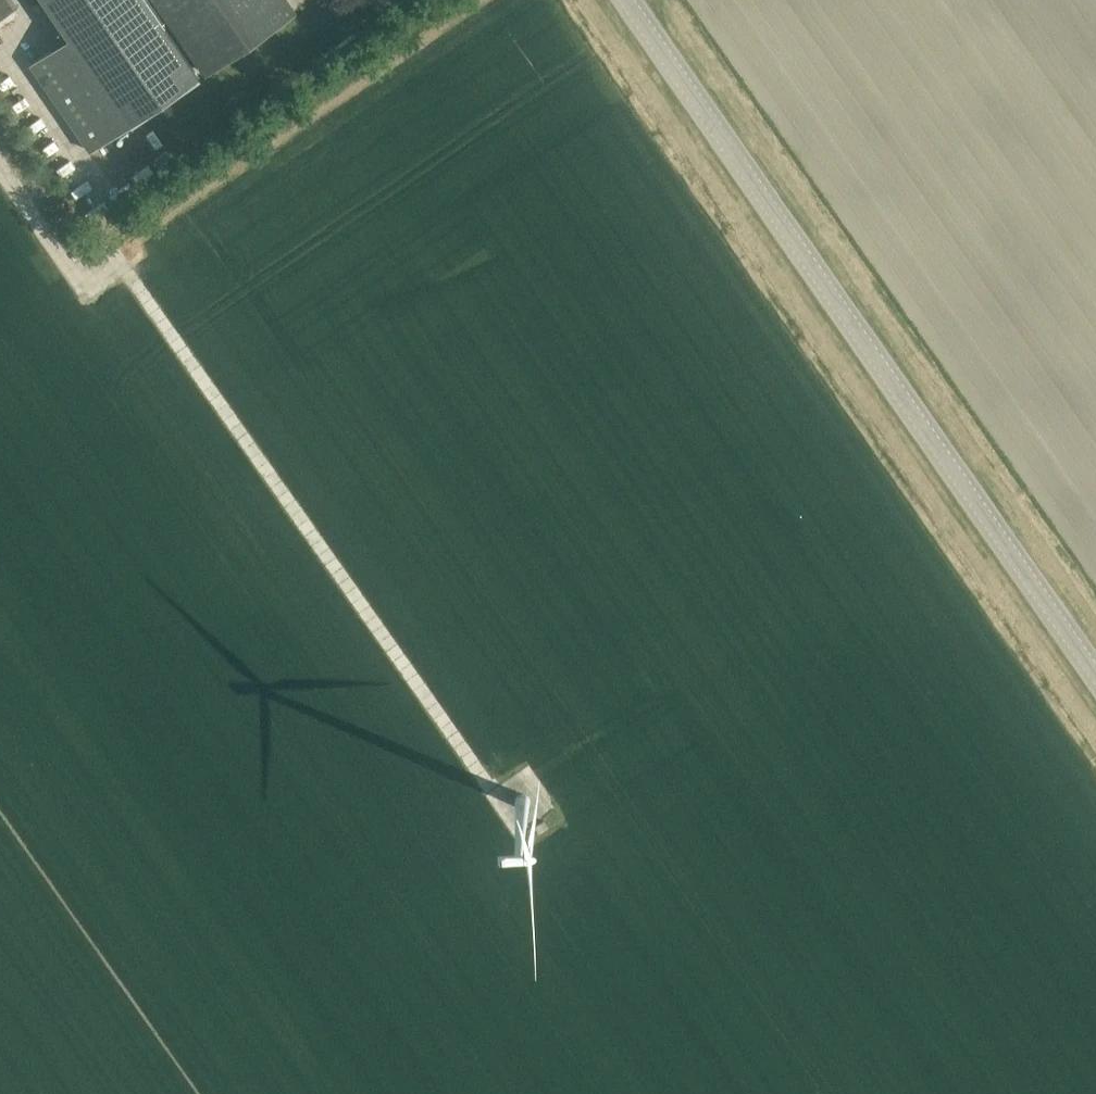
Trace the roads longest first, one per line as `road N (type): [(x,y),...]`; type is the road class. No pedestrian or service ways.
road 1 (tertiary): [(1095,684),(622,0)]

